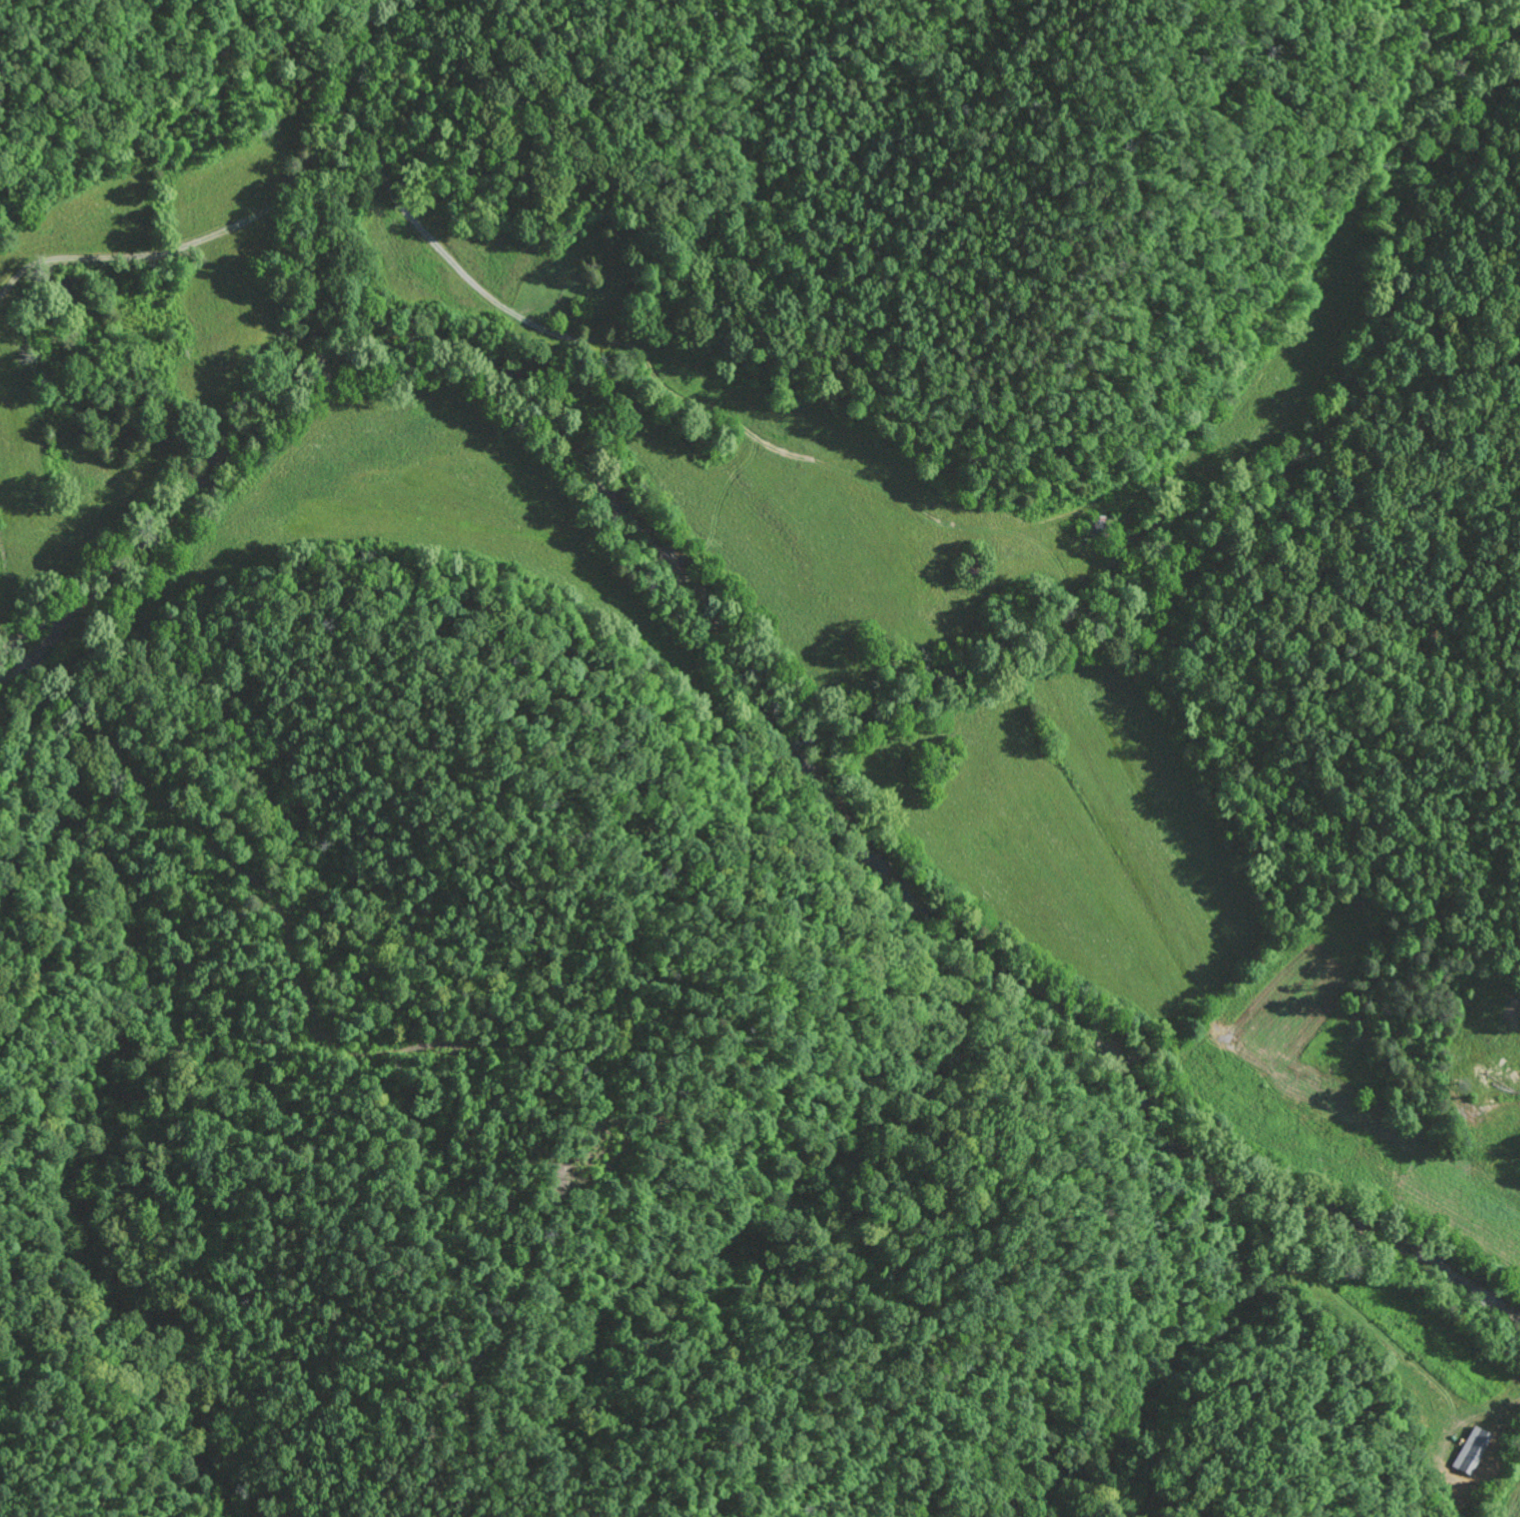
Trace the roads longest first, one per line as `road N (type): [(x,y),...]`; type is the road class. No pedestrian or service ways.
road 1 (residential): [(928,801),(812,688),(654,462),(533,345),(473,328),(376,323),(258,375),(0,611)]
road 2 (residential): [(928,801),(1154,1042),(1519,1269)]

